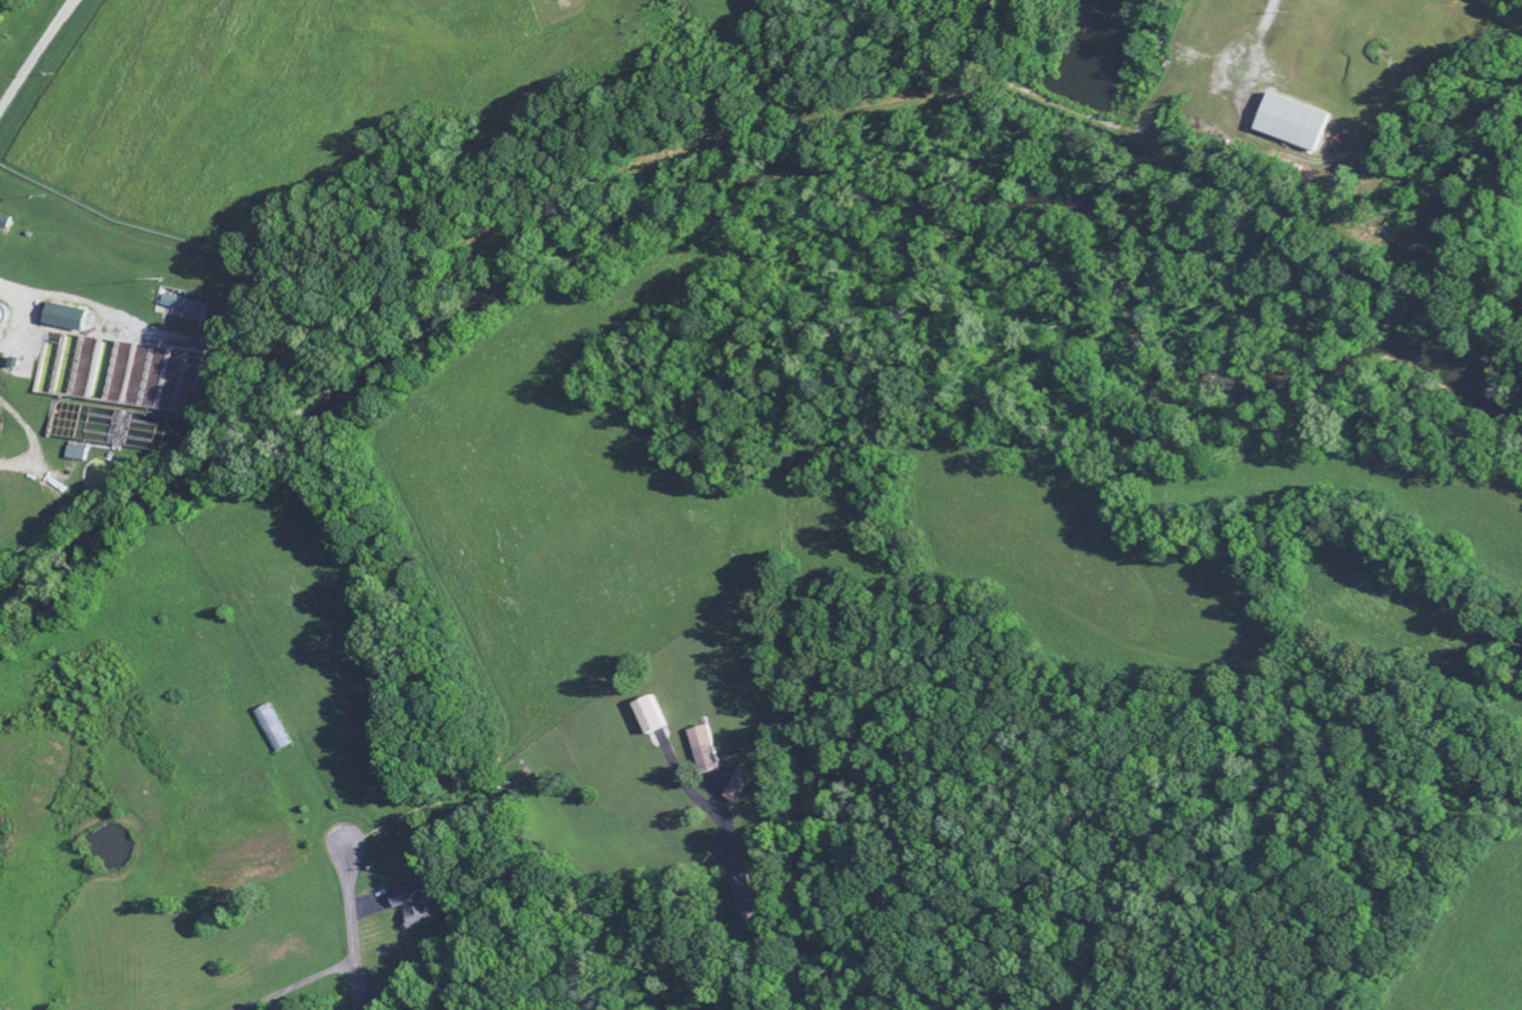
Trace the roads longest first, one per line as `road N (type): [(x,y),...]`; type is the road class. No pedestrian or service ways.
road 1 (residential): [(362,1009),(349,872)]

